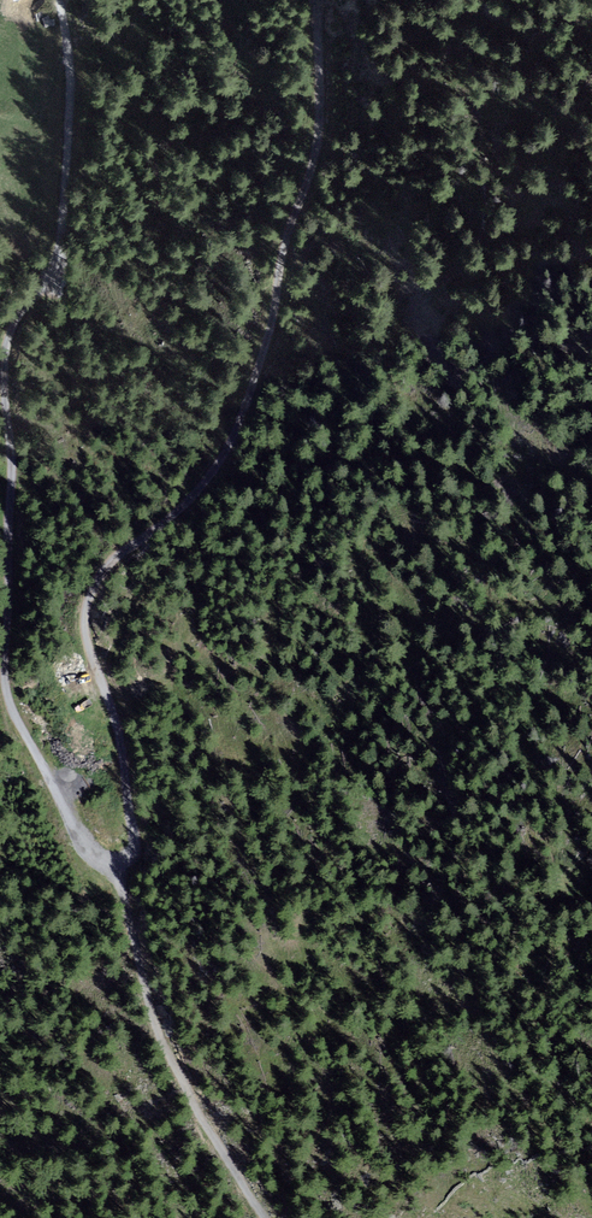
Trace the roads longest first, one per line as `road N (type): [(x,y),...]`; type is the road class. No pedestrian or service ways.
road 1 (track): [(121,862),(137,849),(123,728),(88,638),(89,602),(118,553),(195,508),(233,460),(322,104),(320,0)]
road 2 (track): [(35,307),(12,343),(17,488),(6,677),(15,719),(82,845),(121,862)]
road 3 (track): [(267,1217),(213,1141),(166,1044),(121,862)]
road 4 (track): [(63,0),(75,76),(74,196),(66,256),(35,307)]

